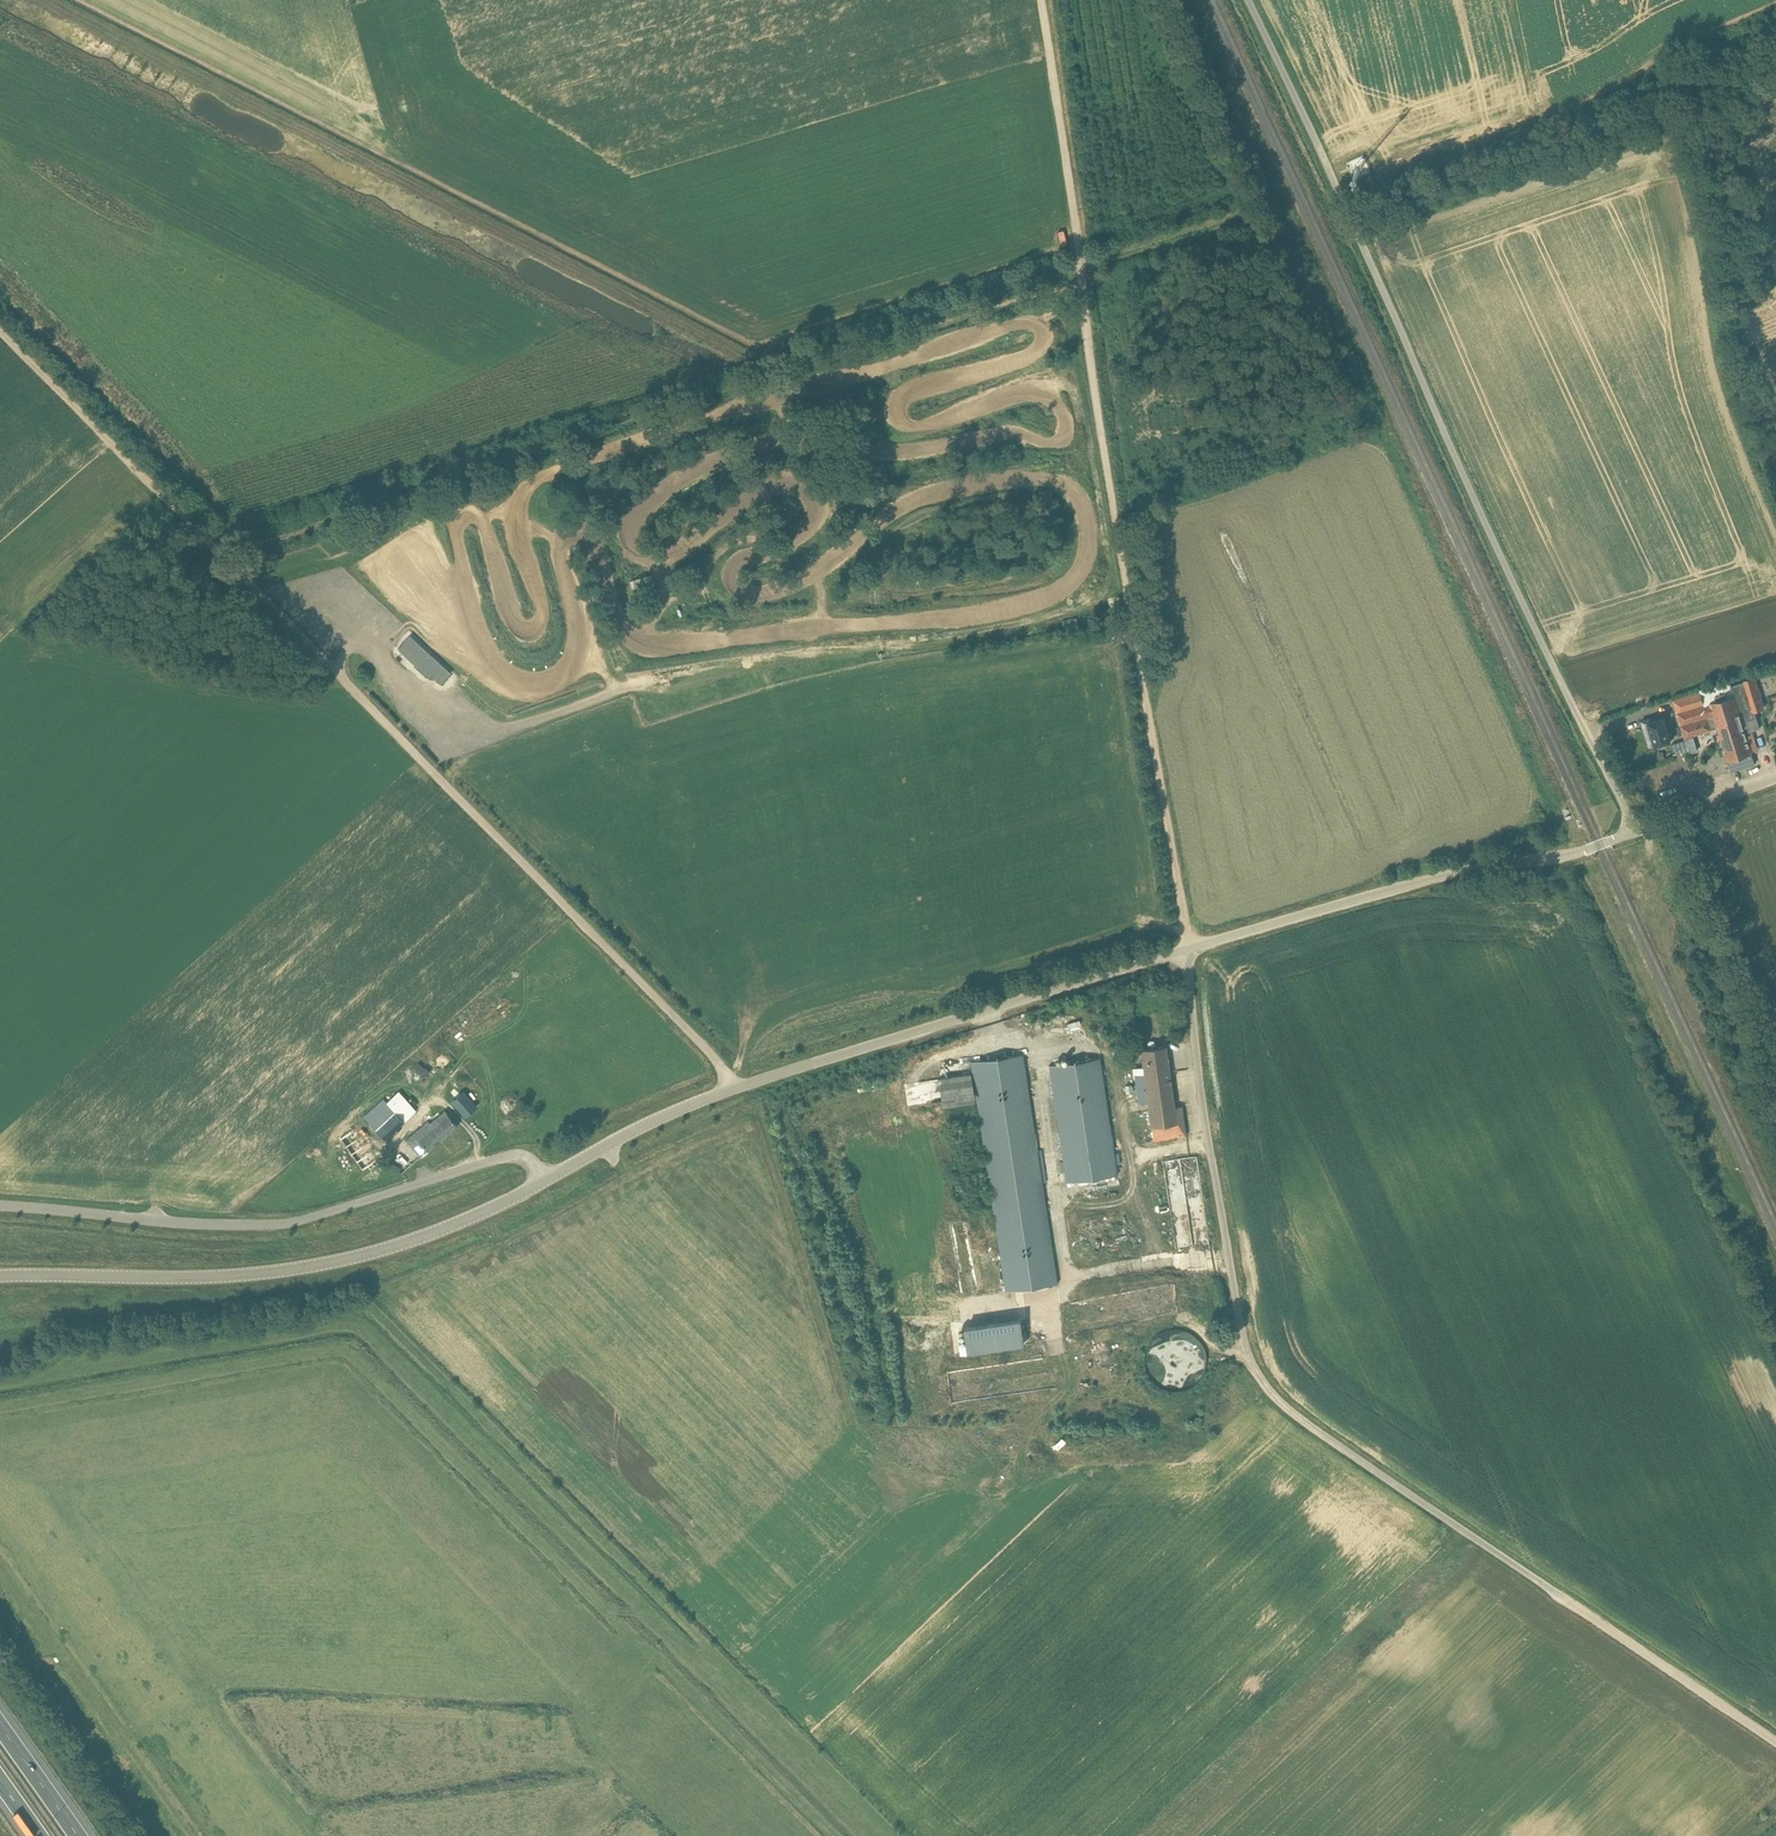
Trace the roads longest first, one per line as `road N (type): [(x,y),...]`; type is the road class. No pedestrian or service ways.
road 1 (track): [(0,333),(741,1091)]
road 2 (track): [(1042,0),(1186,953)]
road 3 (unclassified): [(1638,830),(1247,0)]
road 4 (unclassified): [(1574,1606),(1268,1378),(1242,1319),(1186,953)]
road 5 (unclassified): [(547,1176),(781,1077),(1186,953)]
road 6 (unclassified): [(0,1279),(253,1277),(360,1258),(459,1222),(547,1176)]
road 7 (unclassified): [(547,1176),(516,1157),(273,1219),(0,1202)]
road 8 (unclassified): [(1186,953),(1444,877),(1584,851),(1638,830)]
road 9 (track): [(1775,1744),(1574,1606)]
road 10 (unclassified): [(1638,830),(1775,783)]
road 11 (motorway): [(82,1835),(0,1716)]

